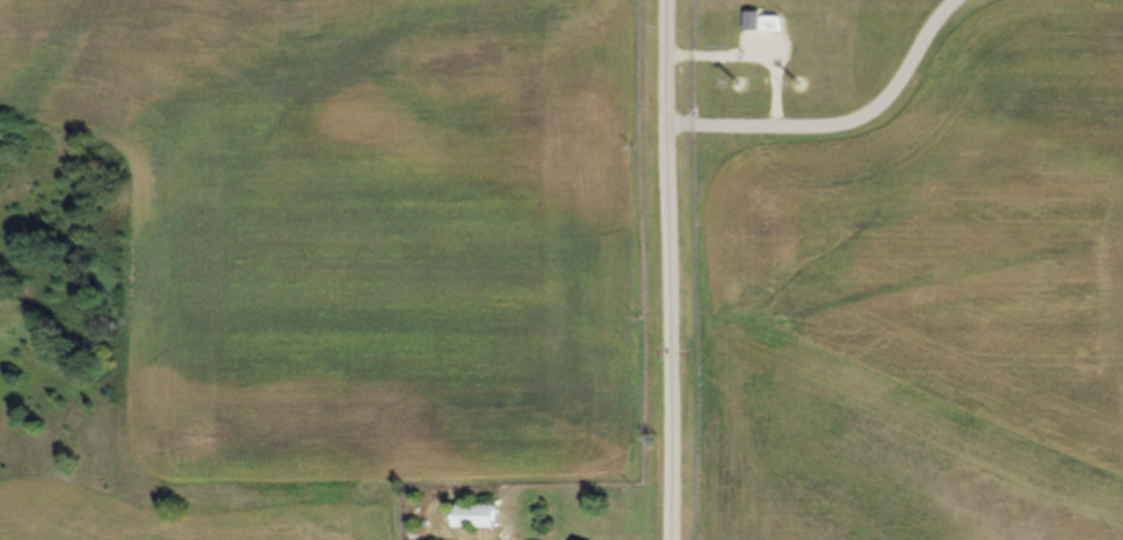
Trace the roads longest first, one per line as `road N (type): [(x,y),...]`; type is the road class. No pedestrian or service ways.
road 1 (residential): [(663,0),(673,539)]

